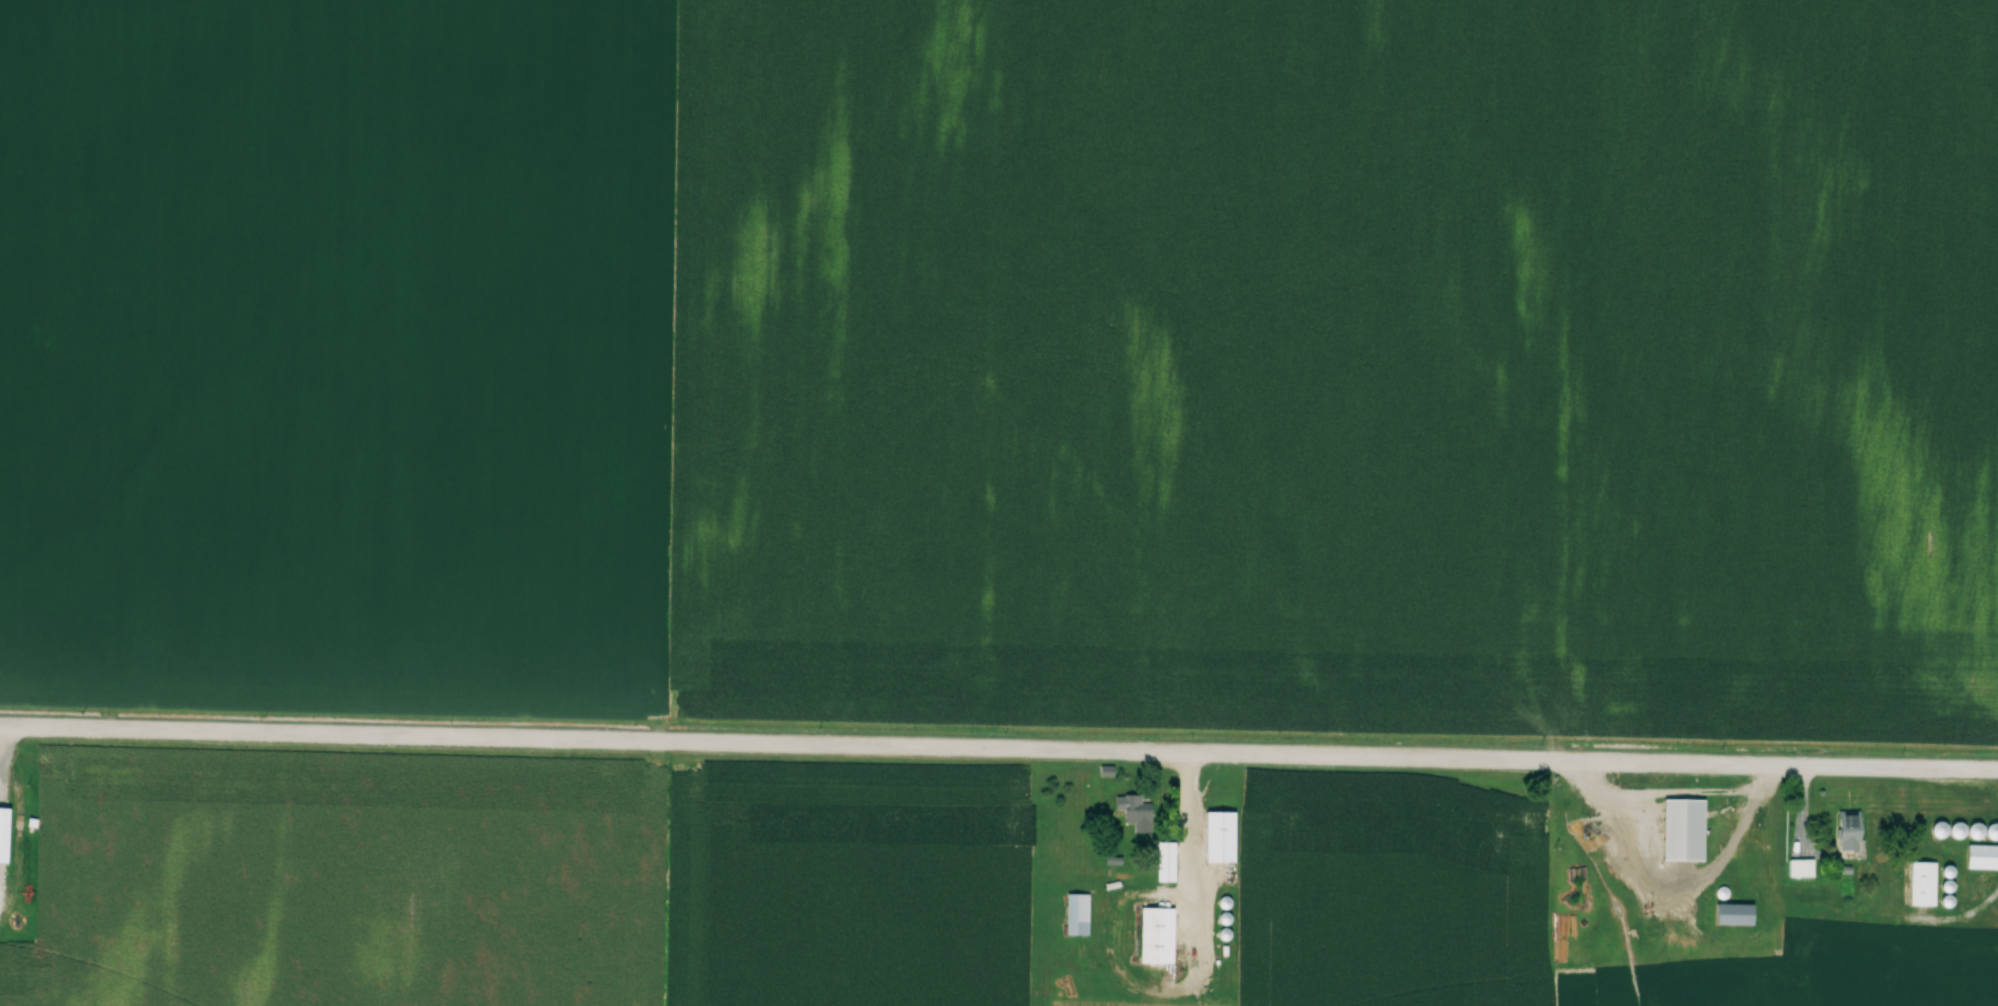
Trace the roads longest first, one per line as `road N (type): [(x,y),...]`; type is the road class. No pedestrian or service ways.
road 1 (tertiary): [(1997,767),(0,730)]

